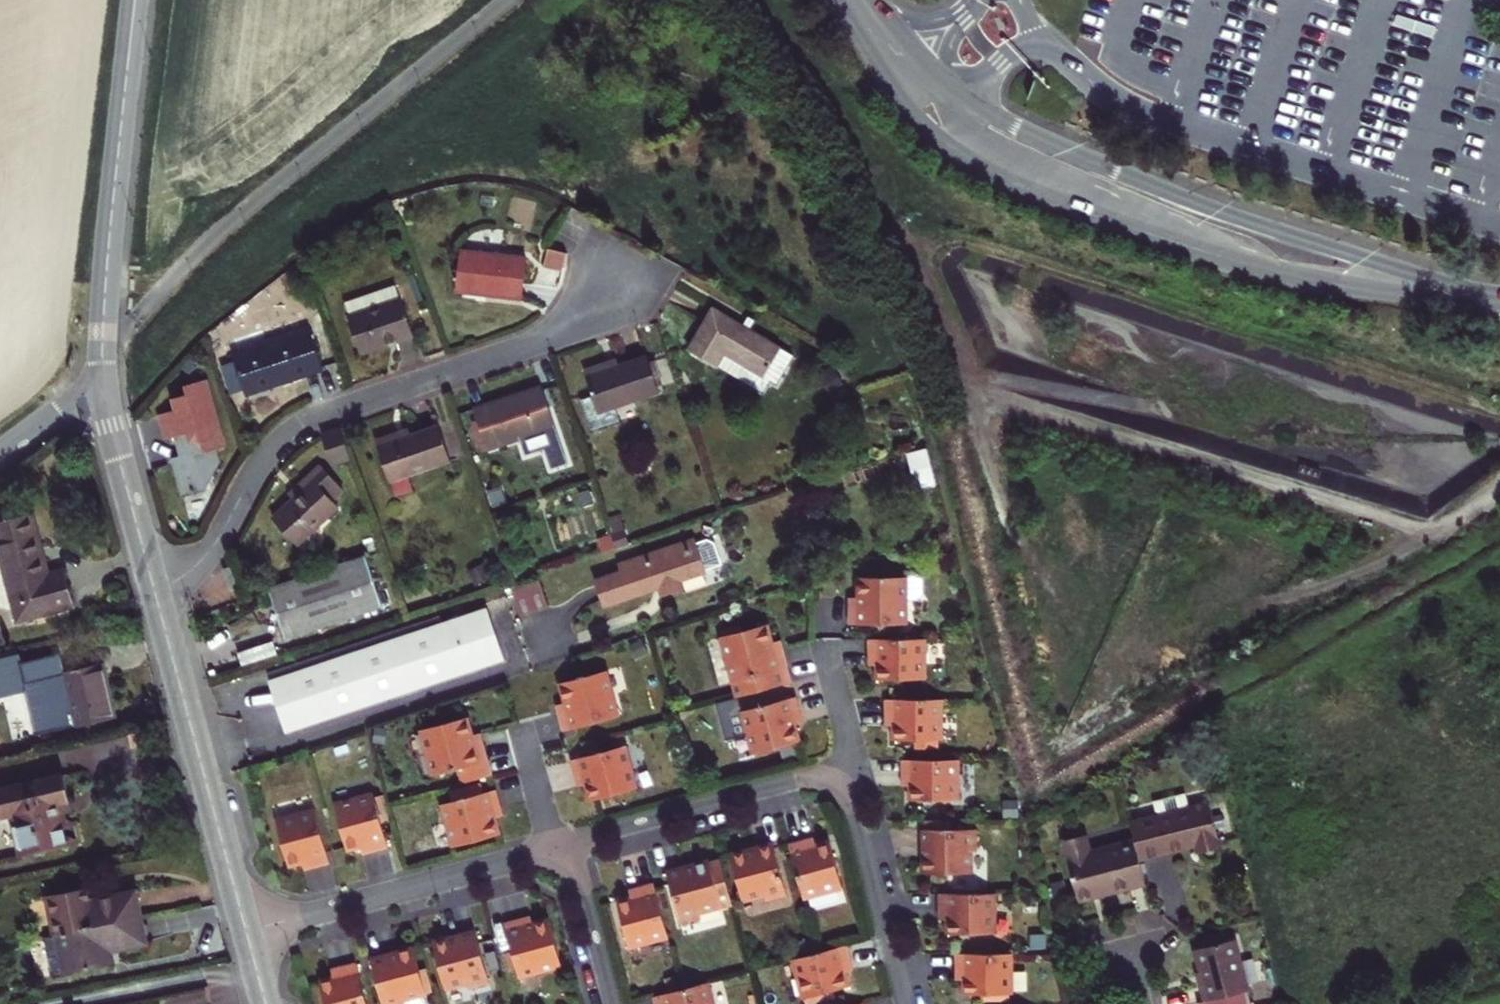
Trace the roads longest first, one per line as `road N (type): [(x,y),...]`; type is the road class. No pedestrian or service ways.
road 1 (tertiary): [(837,0),(907,110),(942,143),(1009,183),(1277,274),(1499,305)]
road 2 (tertiary): [(1499,303),(1227,215),(1013,127),(946,80),(879,0)]
road 3 (residential): [(154,590),(206,556),(262,462),(294,431),(571,328),(606,304),(637,261)]
road 4 (tertiary): [(101,363),(135,0)]
road 5 (tertiary): [(245,931),(154,590)]
road 6 (residential): [(245,931),(552,848)]
road 7 (residential): [(569,843),(795,780),(834,781)]
road 8 (residential): [(834,781),(854,812),(906,1003)]
road 9 (tertiary): [(154,590),(101,363)]
road 10 (residential): [(613,1003),(569,843)]
road 11 (residential): [(0,451),(57,411),(101,363)]
road 12 (residential): [(834,781),(847,737),(824,655)]
road 13 (residential): [(552,848),(521,726)]

